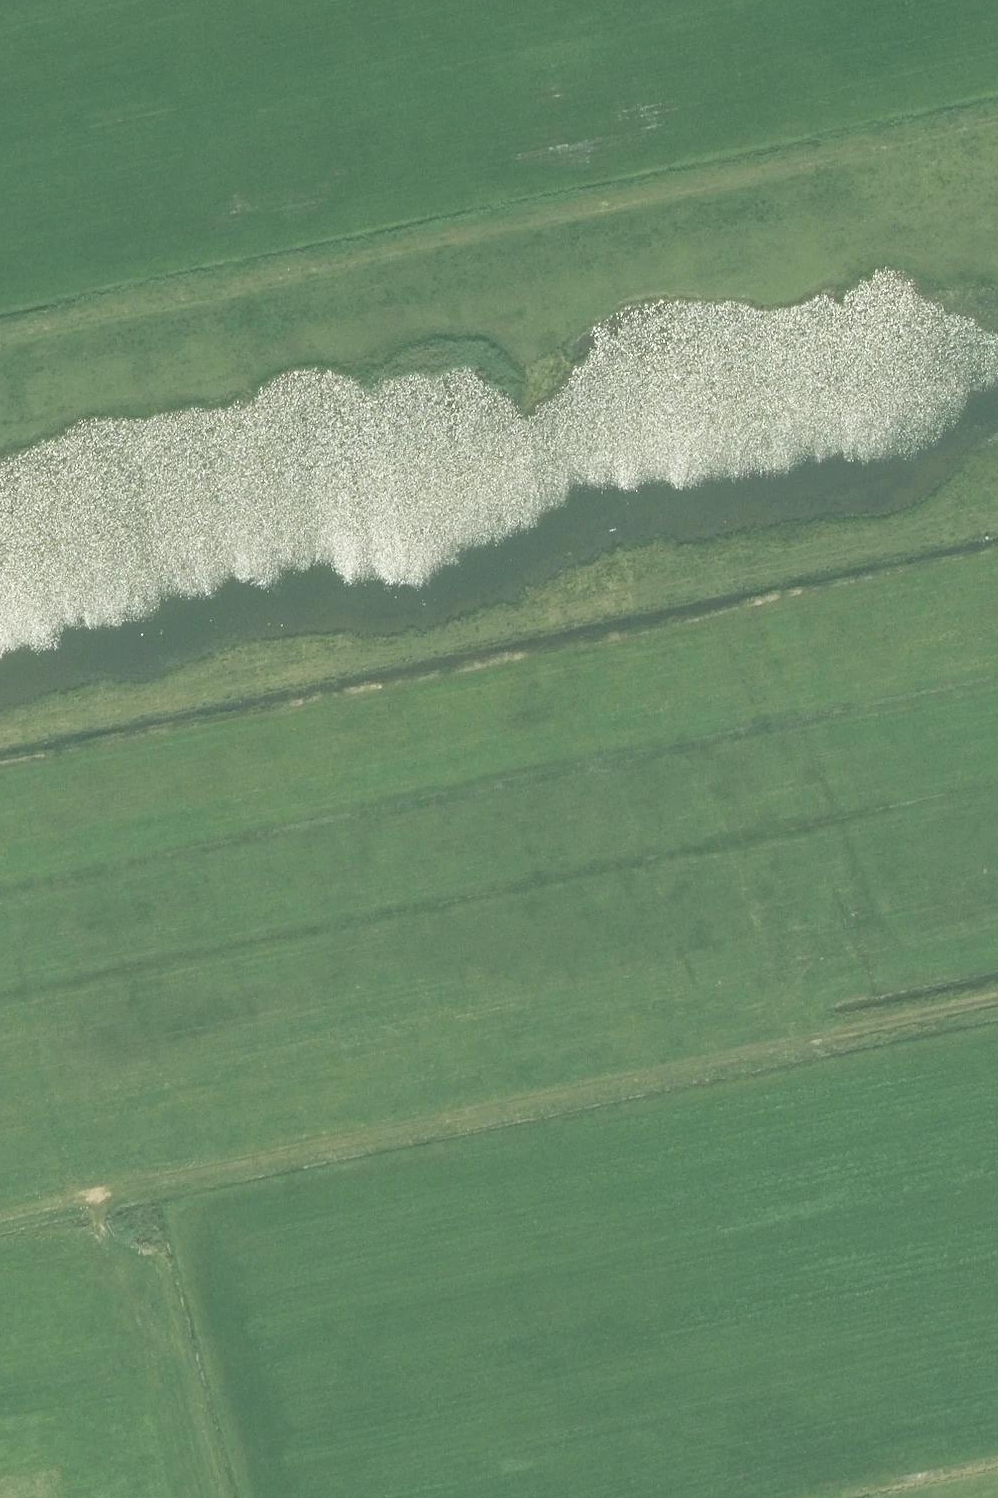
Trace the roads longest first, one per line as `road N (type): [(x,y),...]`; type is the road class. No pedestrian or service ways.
road 1 (track): [(833,1035),(997,999)]

